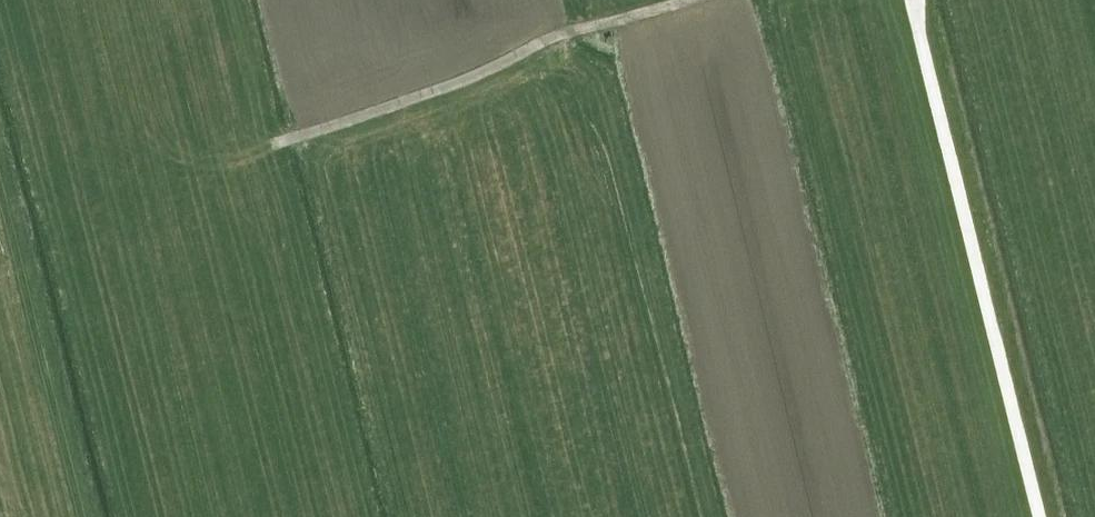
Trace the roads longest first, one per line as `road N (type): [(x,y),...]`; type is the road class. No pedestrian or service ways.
road 1 (track): [(685,0),(570,32),(463,83),(272,146),(231,0)]
road 2 (track): [(1040,516),(912,0)]
road 3 (track): [(84,516),(0,187)]

